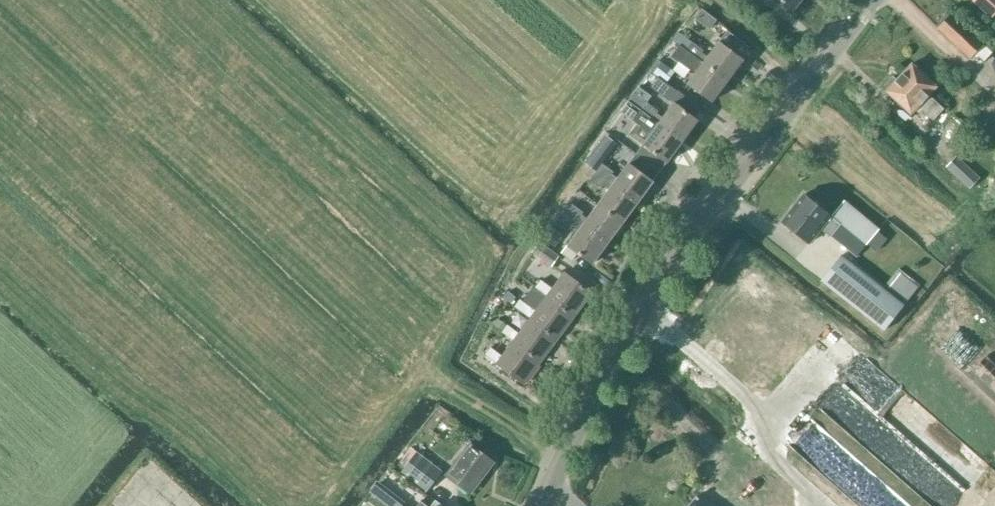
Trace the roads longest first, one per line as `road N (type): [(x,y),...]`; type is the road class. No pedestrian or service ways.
road 1 (tertiary): [(541,505),(634,319),(873,0)]

